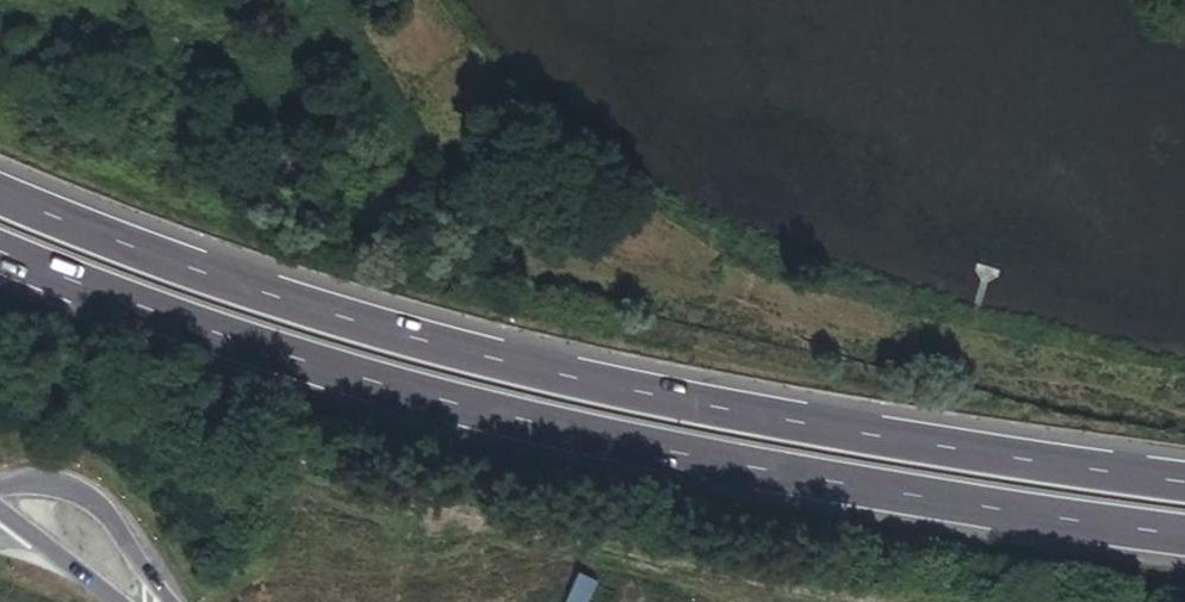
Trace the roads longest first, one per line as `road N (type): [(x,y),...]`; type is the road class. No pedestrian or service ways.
road 1 (trunk): [(1184,482),(562,380),(308,312),(0,195)]
road 2 (trunk): [(0,260),(138,317),(368,389),(592,442),(1184,536)]
road 3 (unclassified): [(162,601),(104,510),(79,491),(49,482),(12,486),(0,501)]

